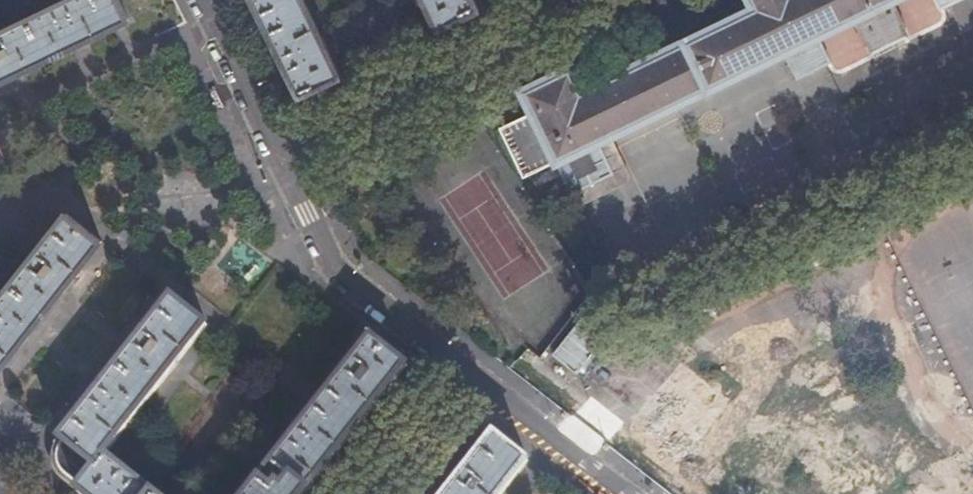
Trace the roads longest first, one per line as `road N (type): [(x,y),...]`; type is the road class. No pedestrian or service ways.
road 1 (residential): [(278,150),(591,0)]
road 2 (residential): [(476,380),(333,266),(278,150)]
road 3 (residential): [(476,380),(622,493)]
road 4 (residential): [(278,150),(204,0)]
road 5 (residential): [(384,493),(476,380)]

